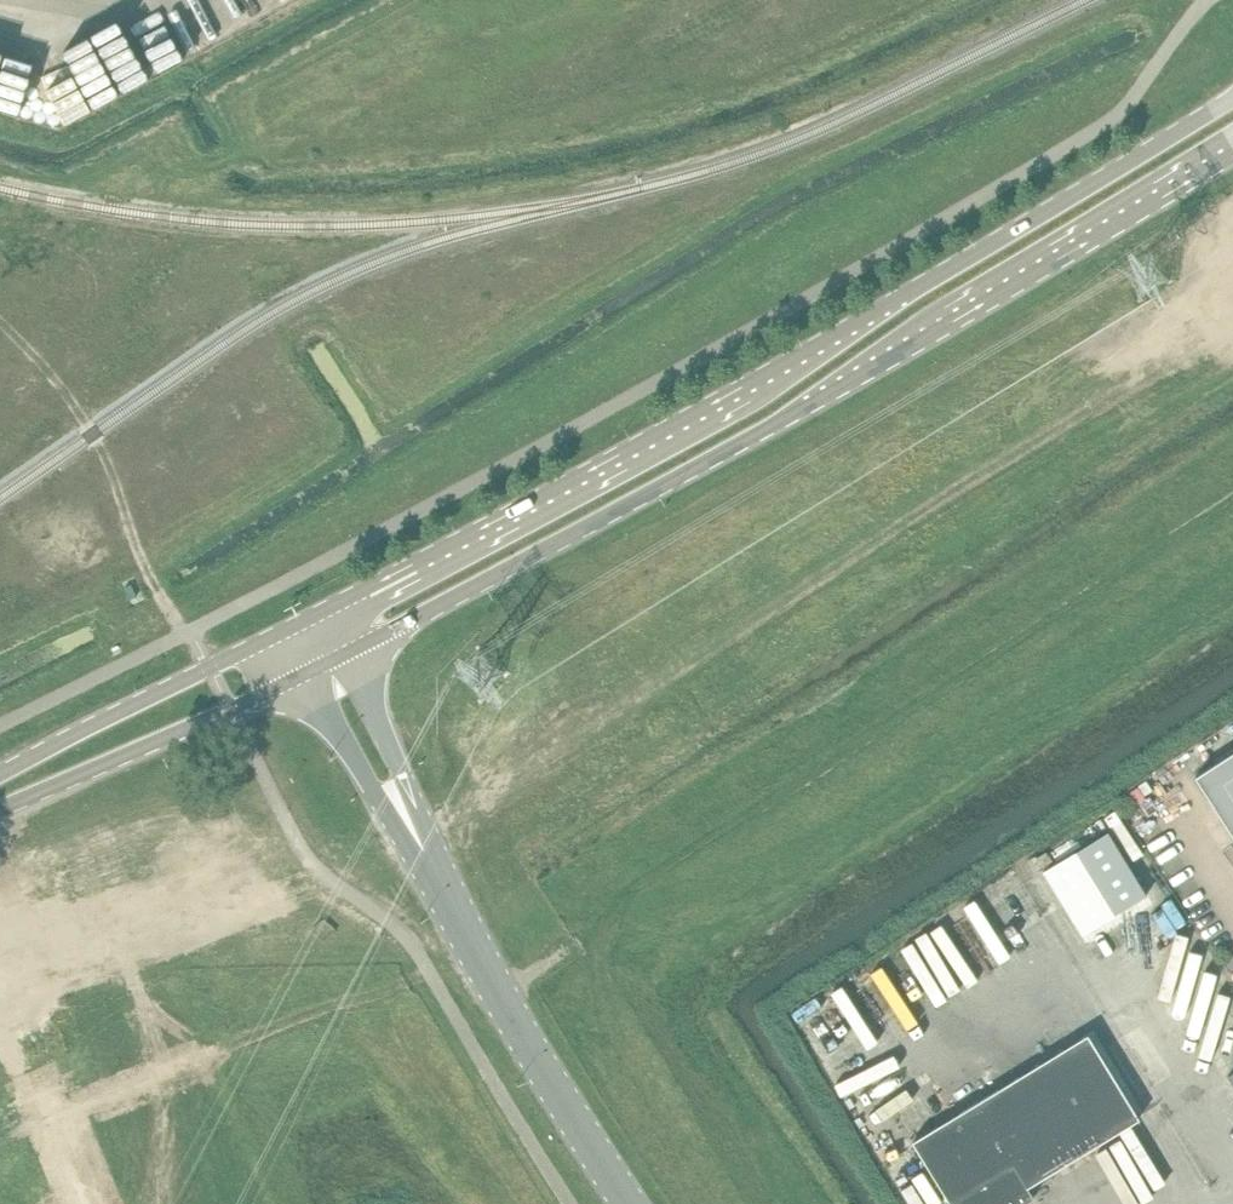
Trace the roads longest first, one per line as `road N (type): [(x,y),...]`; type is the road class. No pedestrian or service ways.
road 1 (tertiary): [(1232,96),(895,301),(303,619)]
road 2 (tertiary): [(326,663),(772,426),(1232,151)]
road 3 (unclassified): [(632,1203),(443,894),(326,663)]
road 4 (tertiary): [(0,803),(326,663)]
road 5 (tertiary): [(303,619),(0,775)]

